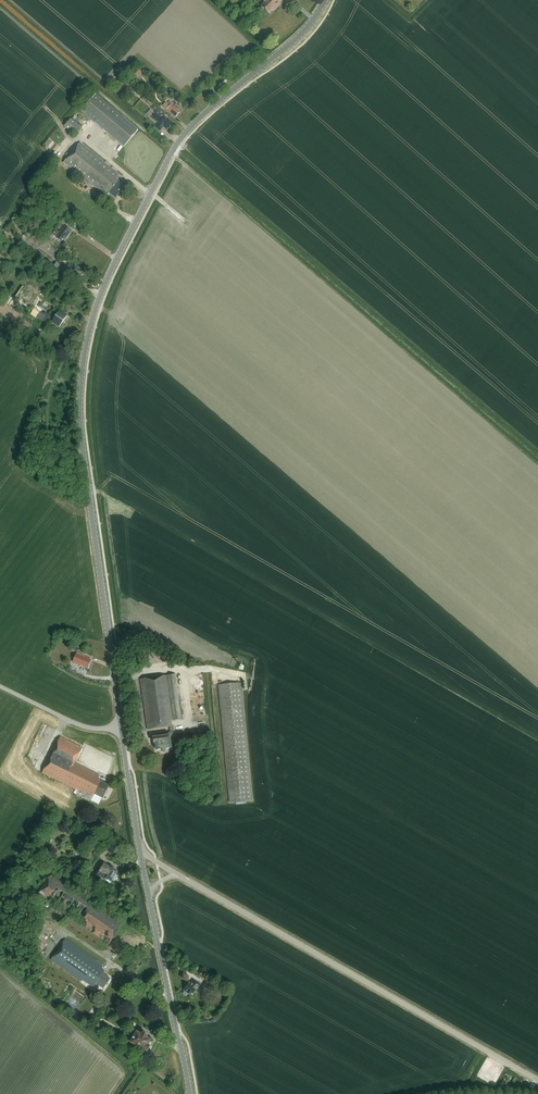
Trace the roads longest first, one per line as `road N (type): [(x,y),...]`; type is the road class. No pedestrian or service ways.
road 1 (tertiary): [(122,728),(80,418),(92,321),(180,140),(293,42),(325,0)]
road 2 (tertiary): [(537,1079),(177,874)]
road 3 (tertiary): [(191,1093),(149,892)]
road 4 (unclassified): [(122,728),(80,725),(0,686)]

